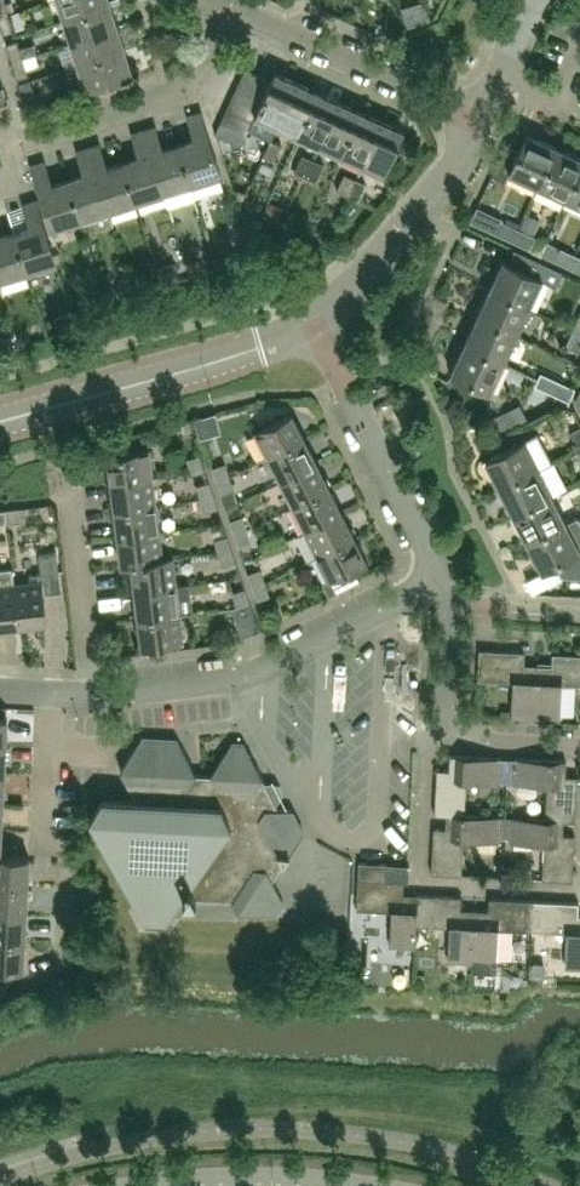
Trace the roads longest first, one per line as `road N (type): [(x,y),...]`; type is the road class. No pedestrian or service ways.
road 1 (residential): [(413,593),(235,678),(95,695),(0,689)]
road 2 (tertiary): [(0,419),(248,351),(310,320)]
road 3 (residential): [(445,741),(427,741),(420,883),(579,890)]
road 4 (residential): [(444,577),(310,320)]
road 5 (residential): [(480,121),(227,7)]
road 6 (tertiary): [(310,320),(369,268),(459,162),(480,121)]
road 7 (residential): [(26,139),(186,85),(227,7)]
road 8 (residential): [(445,741),(451,598)]
road 9 (residential): [(579,748),(445,741)]
road 10 (tertiary): [(480,121),(536,0)]

